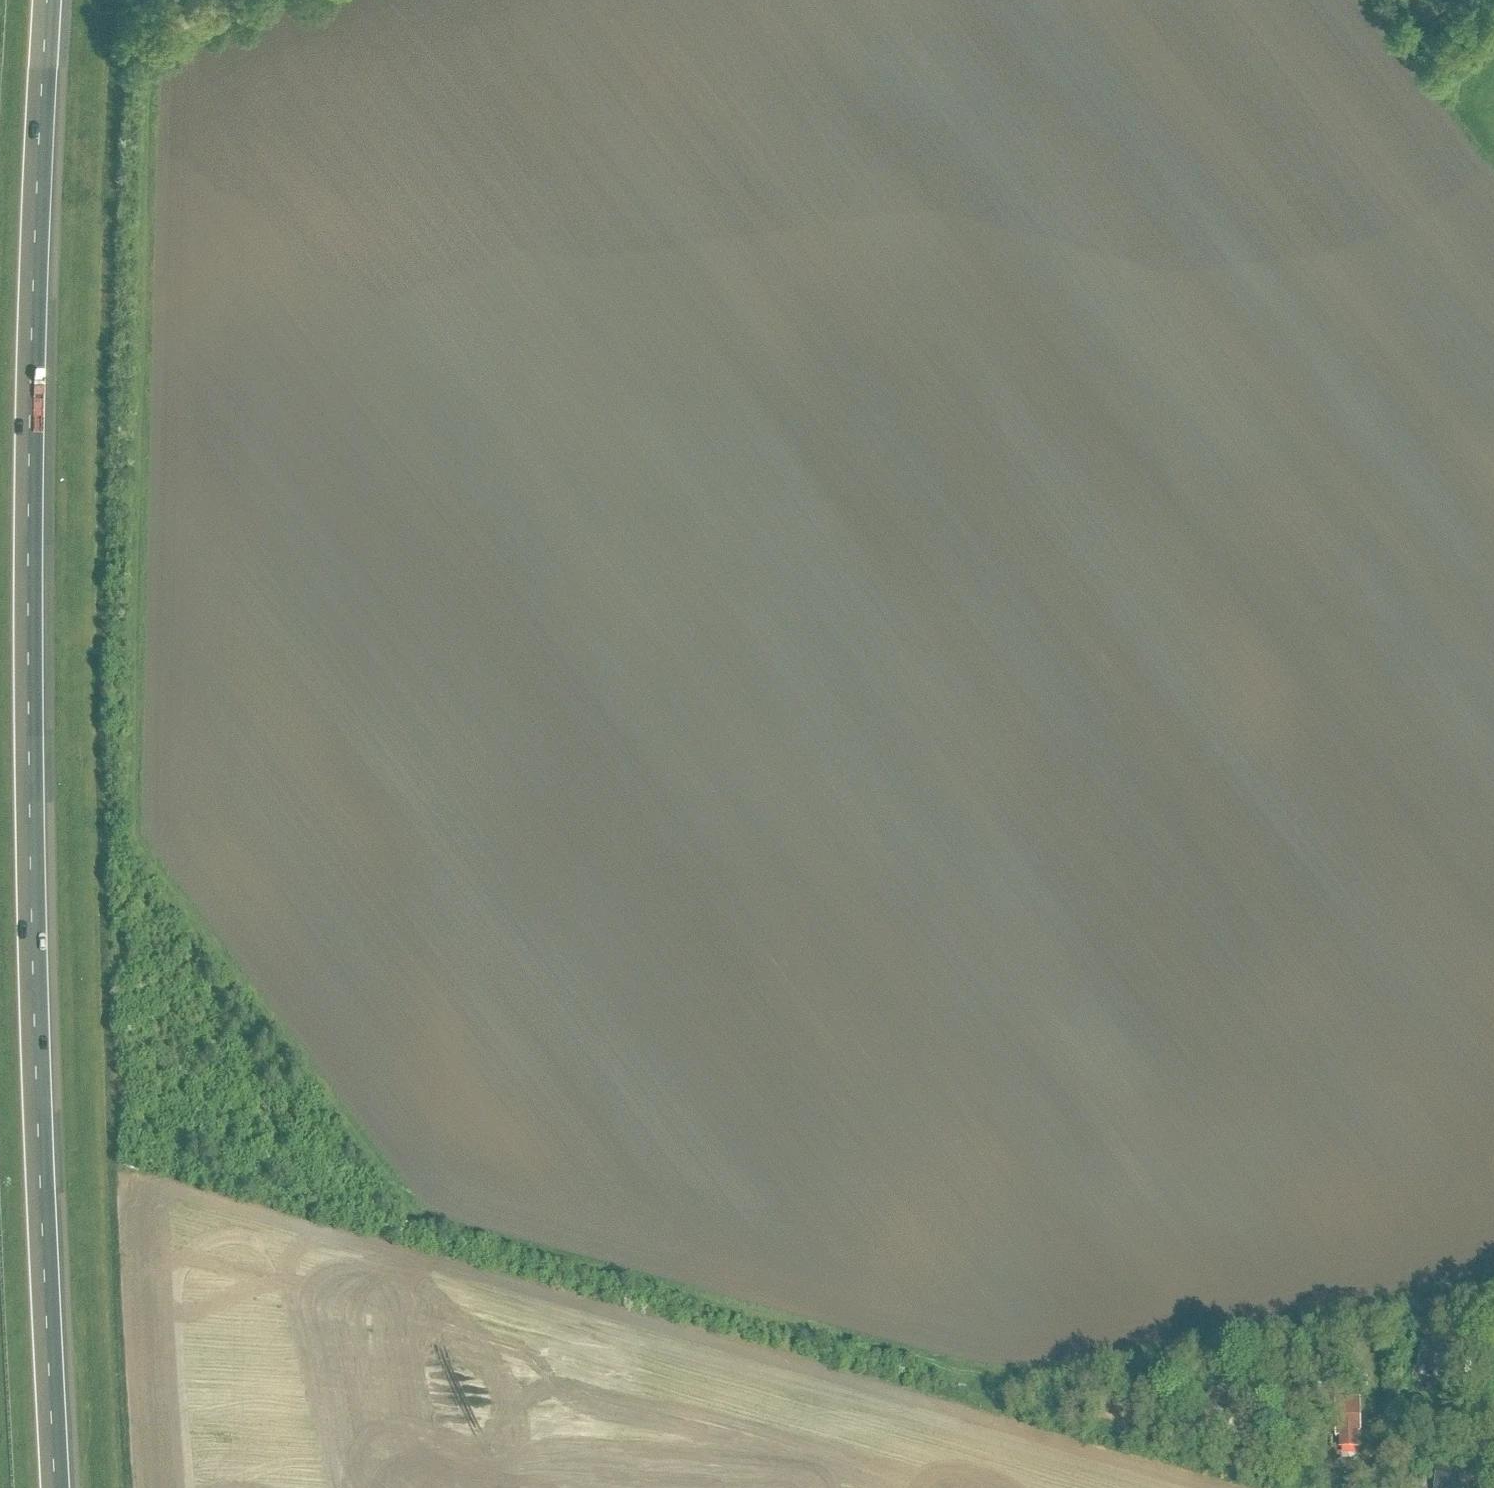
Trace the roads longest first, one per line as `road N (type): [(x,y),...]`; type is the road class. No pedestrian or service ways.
road 1 (motorway): [(54,1487),(31,716),(42,180),(53,0)]
road 2 (track): [(975,1386),(1493,1291)]

